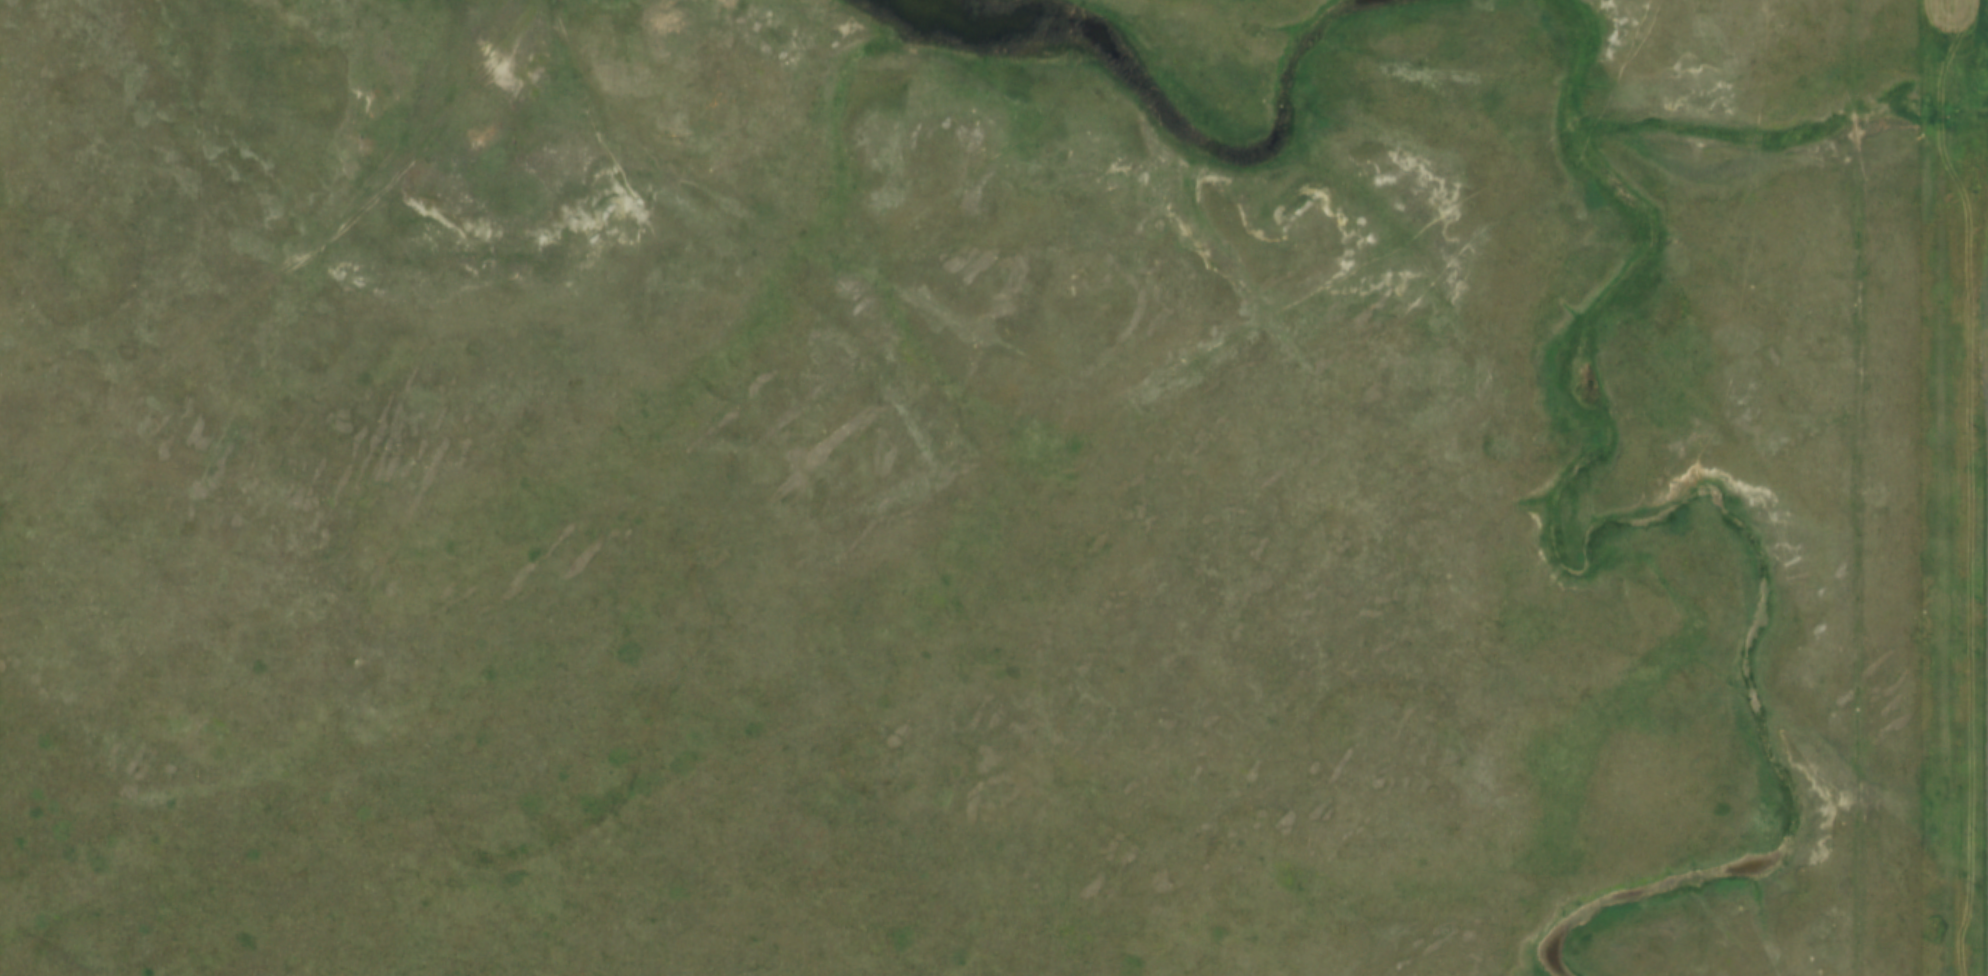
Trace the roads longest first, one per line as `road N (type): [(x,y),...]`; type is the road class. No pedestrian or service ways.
road 1 (track): [(1953,0),(1948,975)]

